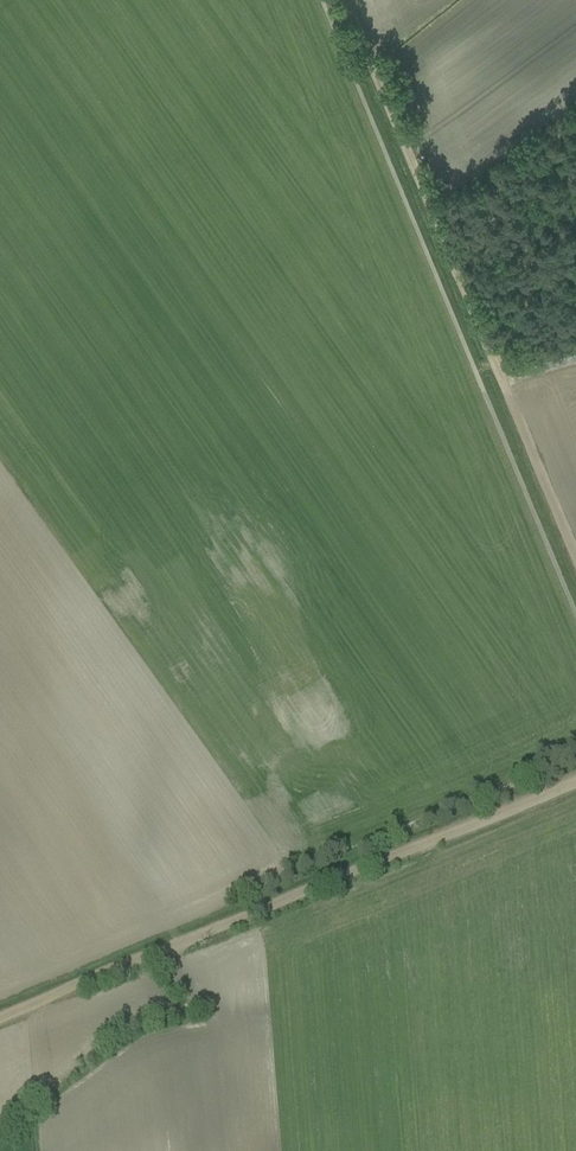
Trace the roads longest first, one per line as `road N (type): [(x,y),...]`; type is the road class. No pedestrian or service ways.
road 1 (track): [(575,780),(0,1017)]
road 2 (track): [(346,0),(575,557)]

